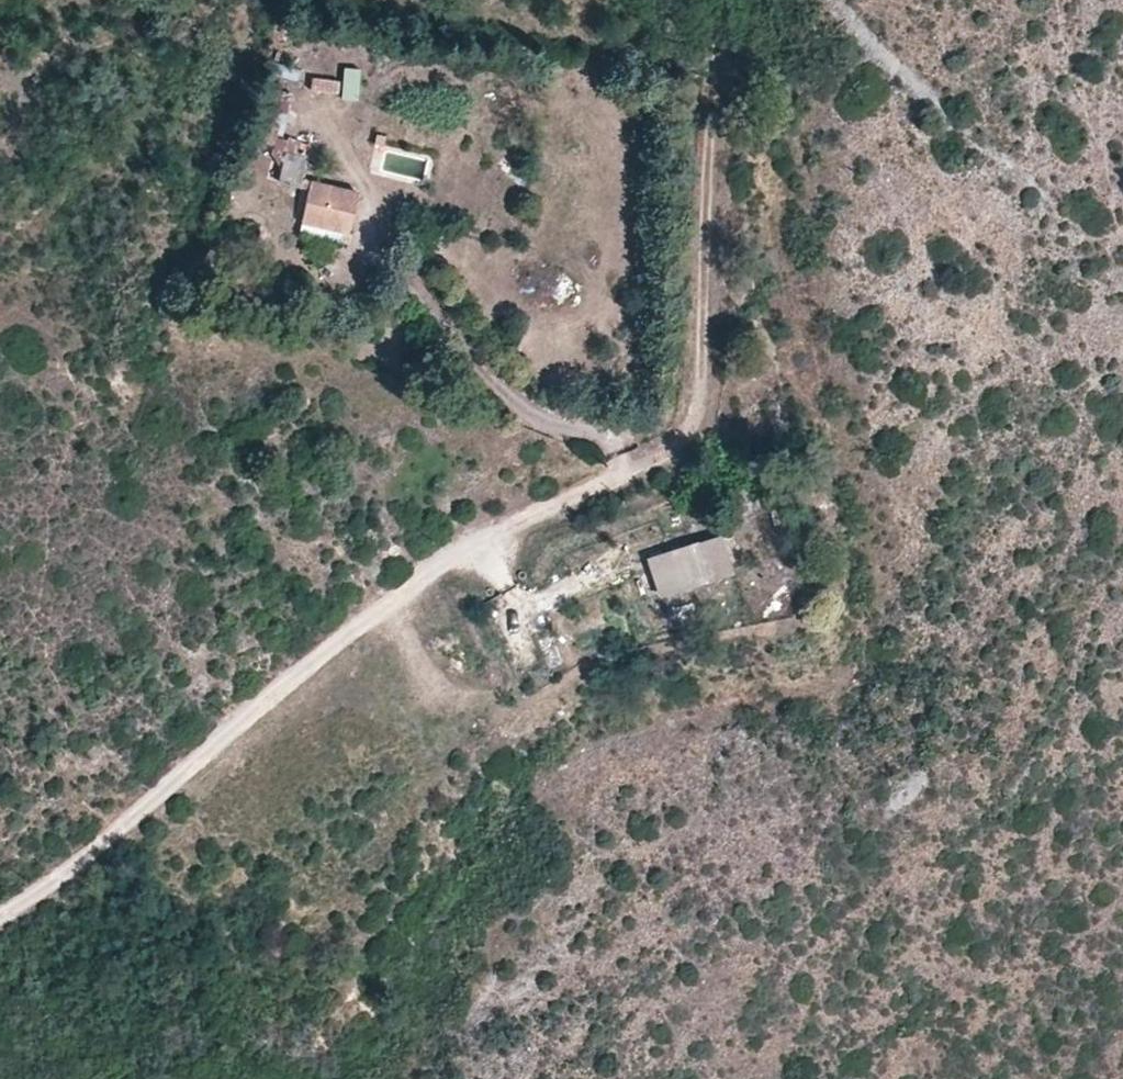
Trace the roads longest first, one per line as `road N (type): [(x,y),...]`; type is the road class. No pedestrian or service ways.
road 1 (unclassified): [(0,913),(78,861),(450,551),(649,466),(680,444),(697,391),(713,121),(709,0)]

